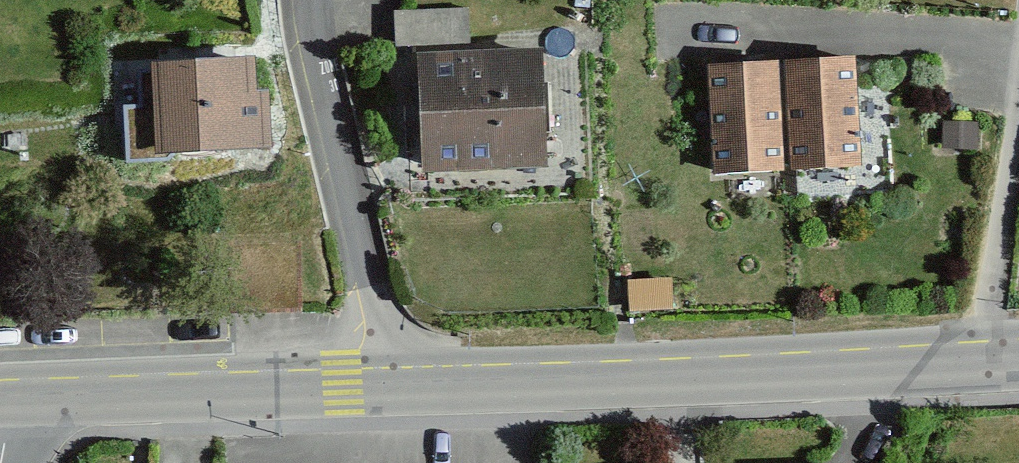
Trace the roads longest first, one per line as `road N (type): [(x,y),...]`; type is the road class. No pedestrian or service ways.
road 1 (secondary): [(1018,356),(393,384)]
road 2 (residential): [(393,384),(311,0)]
road 3 (secondary): [(393,384),(2,396)]

